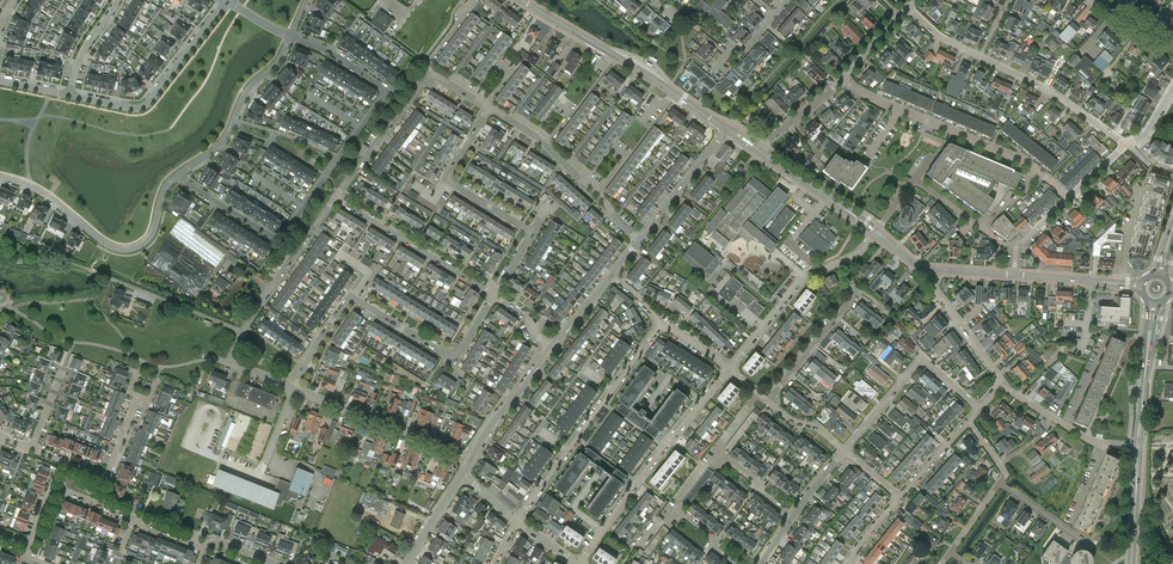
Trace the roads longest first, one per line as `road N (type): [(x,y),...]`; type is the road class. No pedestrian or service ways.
road 1 (residential): [(290,37),(387,92),(279,241),(179,174)]
road 2 (residential): [(293,389),(229,364),(242,331),(335,199)]
road 3 (residential): [(578,563),(729,369)]
road 4 (residential): [(660,326),(517,521)]
road 5 (tertiary): [(728,130),(527,4)]
road 6 (residential): [(227,0),(143,107),(69,95)]
road 7 (residential): [(160,206),(147,240),(118,249),(43,195),(0,178)]
road 8 (residential): [(845,451),(922,361),(980,409)]
road 9 (residential): [(1069,200),(1027,165),(900,109)]
road 10 (residential): [(469,463),(293,389)]
road 11 (residential): [(495,297),(453,357),(352,297)]
road 12 (residential): [(495,297),(335,199)]
road 13 (residential): [(179,174),(229,136),(245,94),(279,62),(290,37)]
road 14 (residential): [(1125,146),(1046,90),(980,56)]
road 15 (residential): [(729,369),(803,279),(842,262)]
road 16 (residential): [(335,199),(430,77)]
road 17 (tertiary): [(876,231),(757,149)]
road 18 (unclassified): [(639,241),(728,130)]
road 19 (unclassified): [(469,463),(552,350)]
road 20 (residential): [(1004,384),(936,291),(936,269)]
road 21 (residential): [(69,466),(108,479),(139,400)]
road 22 (residential): [(1113,443),(1077,432),(1004,384)]
road 23 (residential): [(915,180),(1015,250)]

